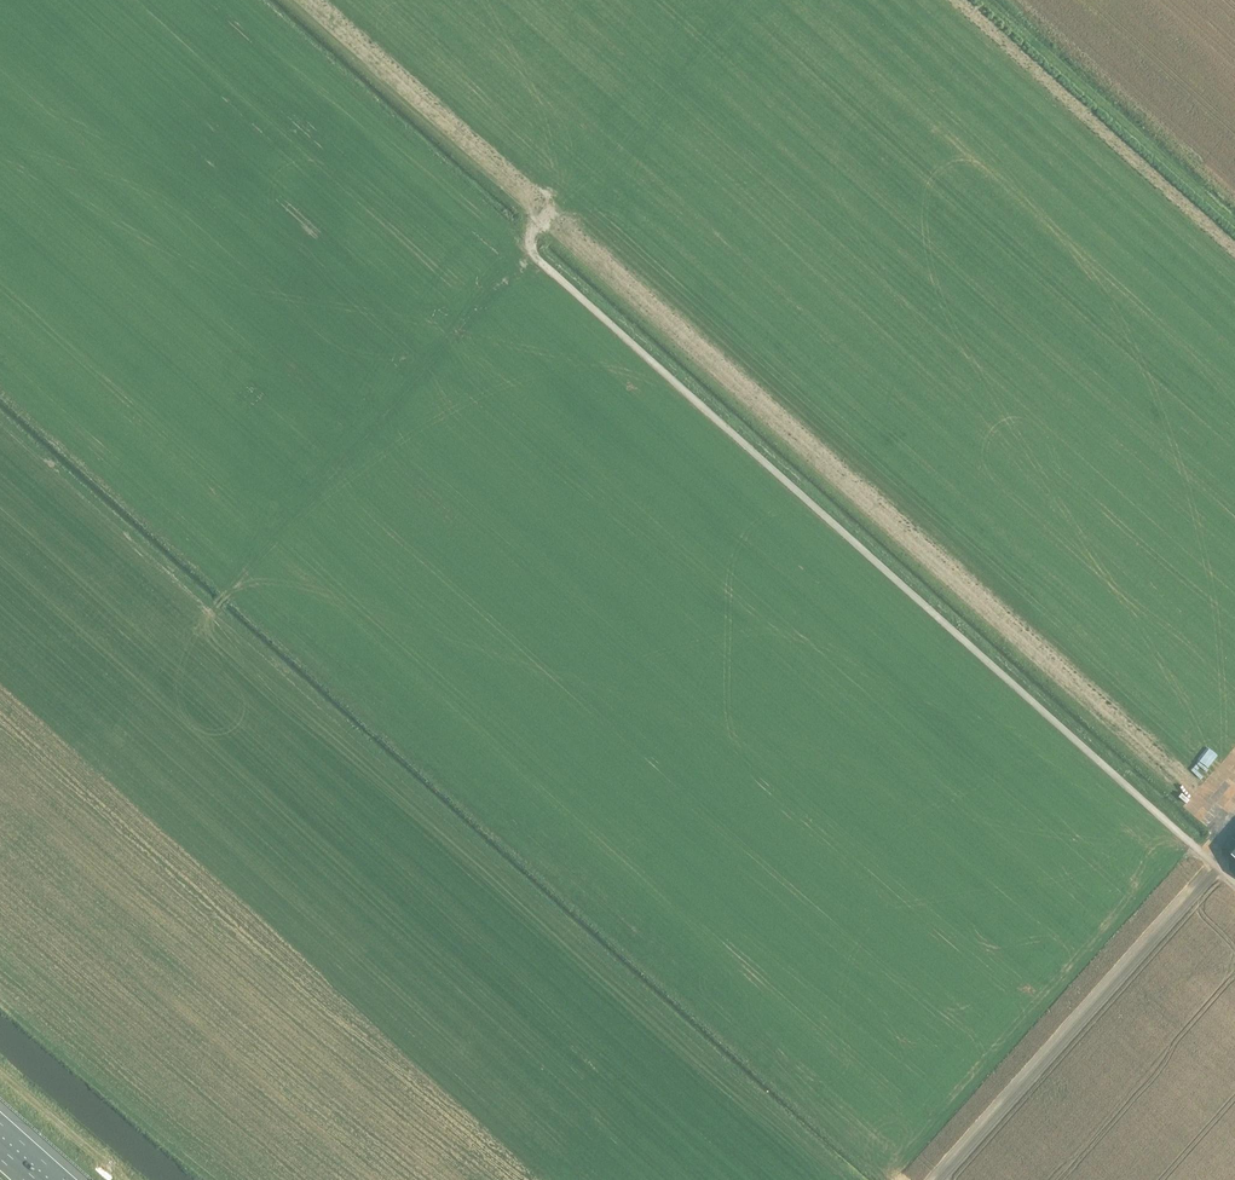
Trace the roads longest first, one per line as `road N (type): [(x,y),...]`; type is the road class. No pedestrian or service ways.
road 1 (track): [(1234,881),(524,247)]

